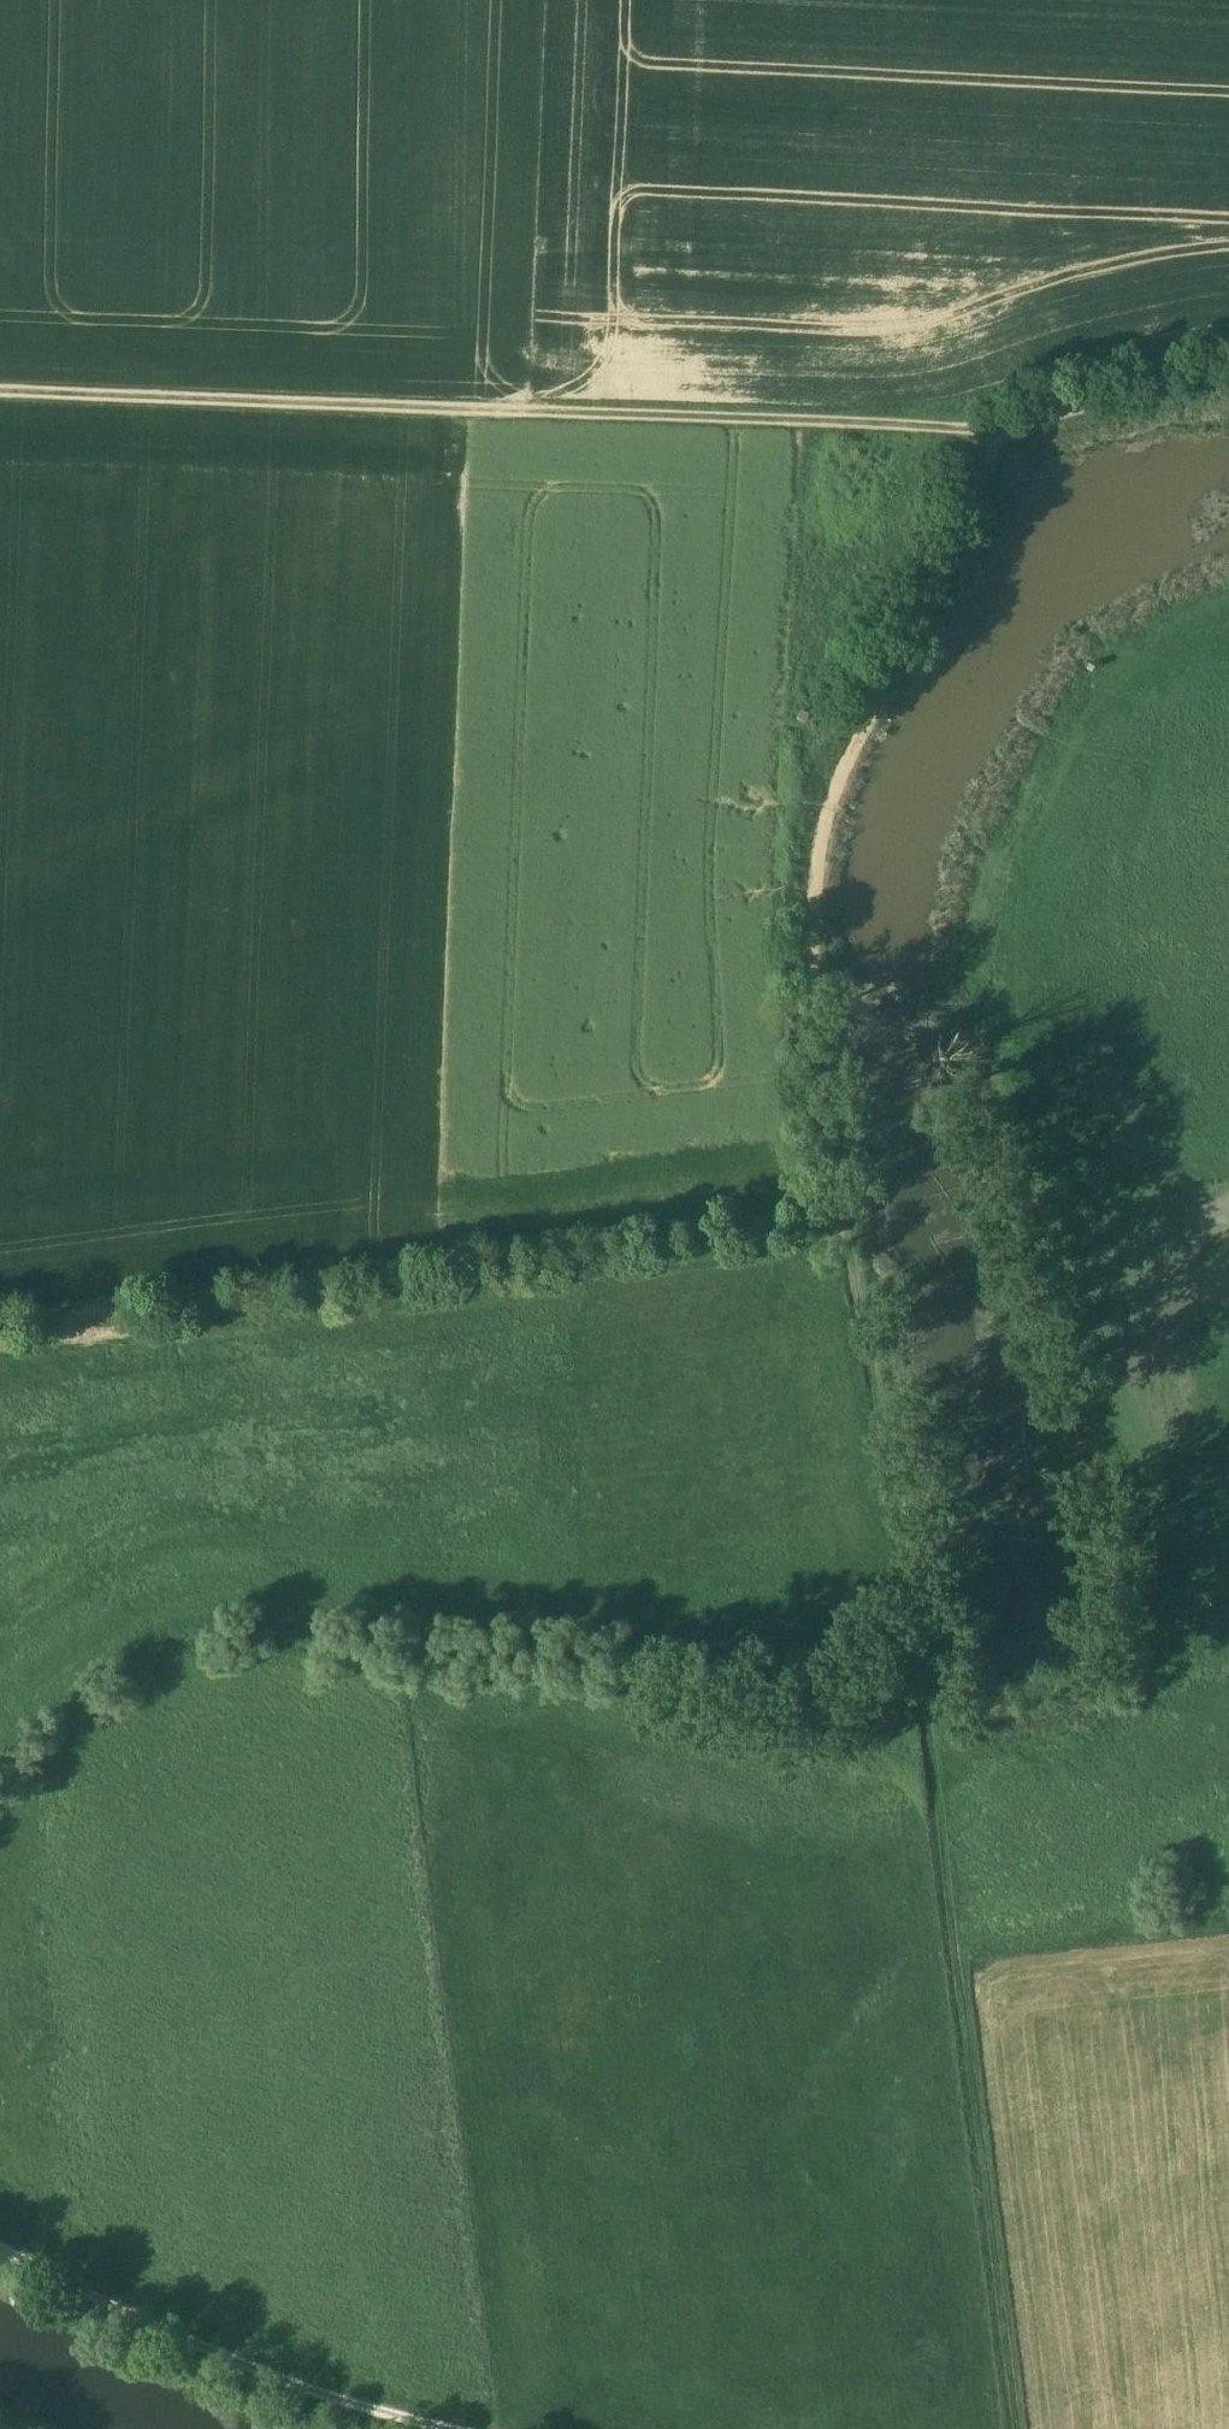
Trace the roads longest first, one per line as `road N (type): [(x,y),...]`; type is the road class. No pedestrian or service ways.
road 1 (track): [(1019,2428),(915,1552),(888,1355),(858,1256),(819,924),(827,818),(856,740),(975,524),(996,439)]
road 2 (track): [(0,397),(996,439),(1086,432),(1228,399)]
road 3 (track): [(0,1372),(794,1271),(858,1256)]
road 4 (track): [(0,2246),(253,2368),(453,2428)]

